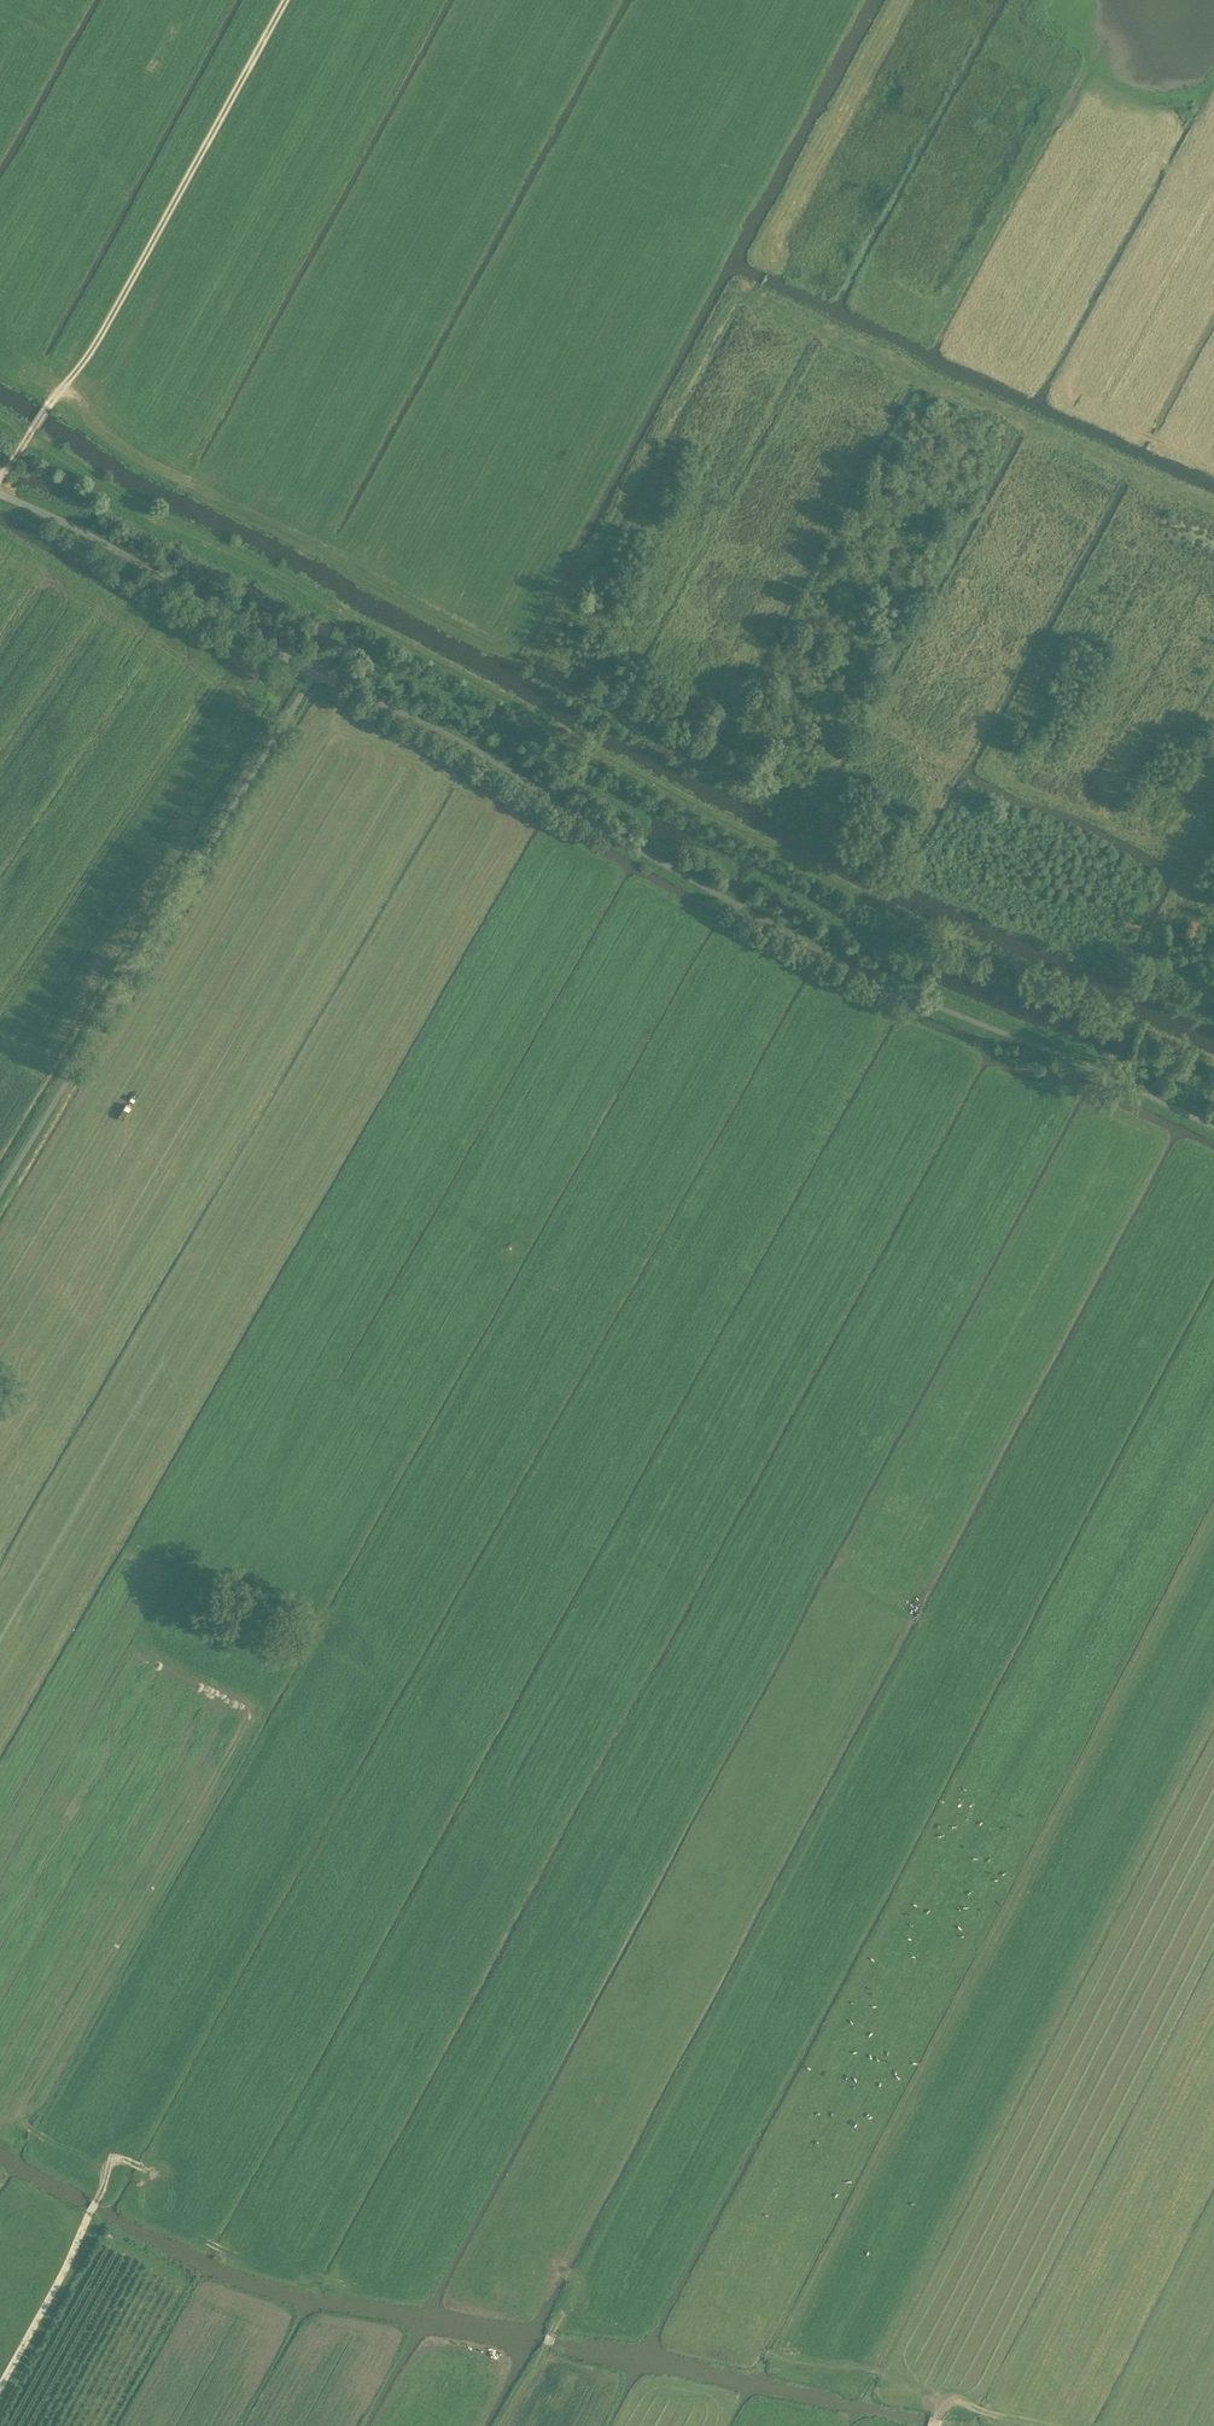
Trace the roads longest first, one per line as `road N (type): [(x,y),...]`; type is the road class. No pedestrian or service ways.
road 1 (track): [(1213,1063),(719,820),(352,612)]
road 2 (track): [(0,478),(119,304),(284,0)]
road 3 (track): [(352,612),(275,562),(82,474),(0,417)]
road 4 (track): [(0,2393),(105,2185),(109,2162),(121,2158),(149,2171)]
road 5 (track): [(756,2351),(808,2367),(869,2367),(942,2398),(939,2414)]

